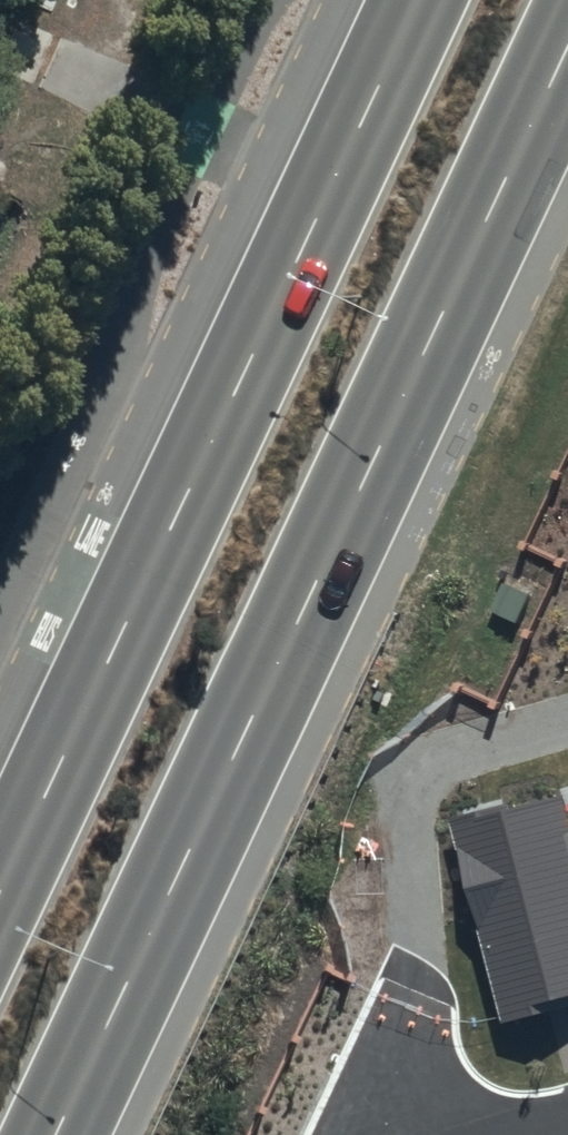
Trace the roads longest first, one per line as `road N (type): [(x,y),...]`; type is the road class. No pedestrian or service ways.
road 1 (secondary): [(567,65),(67,1134)]
road 2 (secondary): [(0,881),(416,0)]

